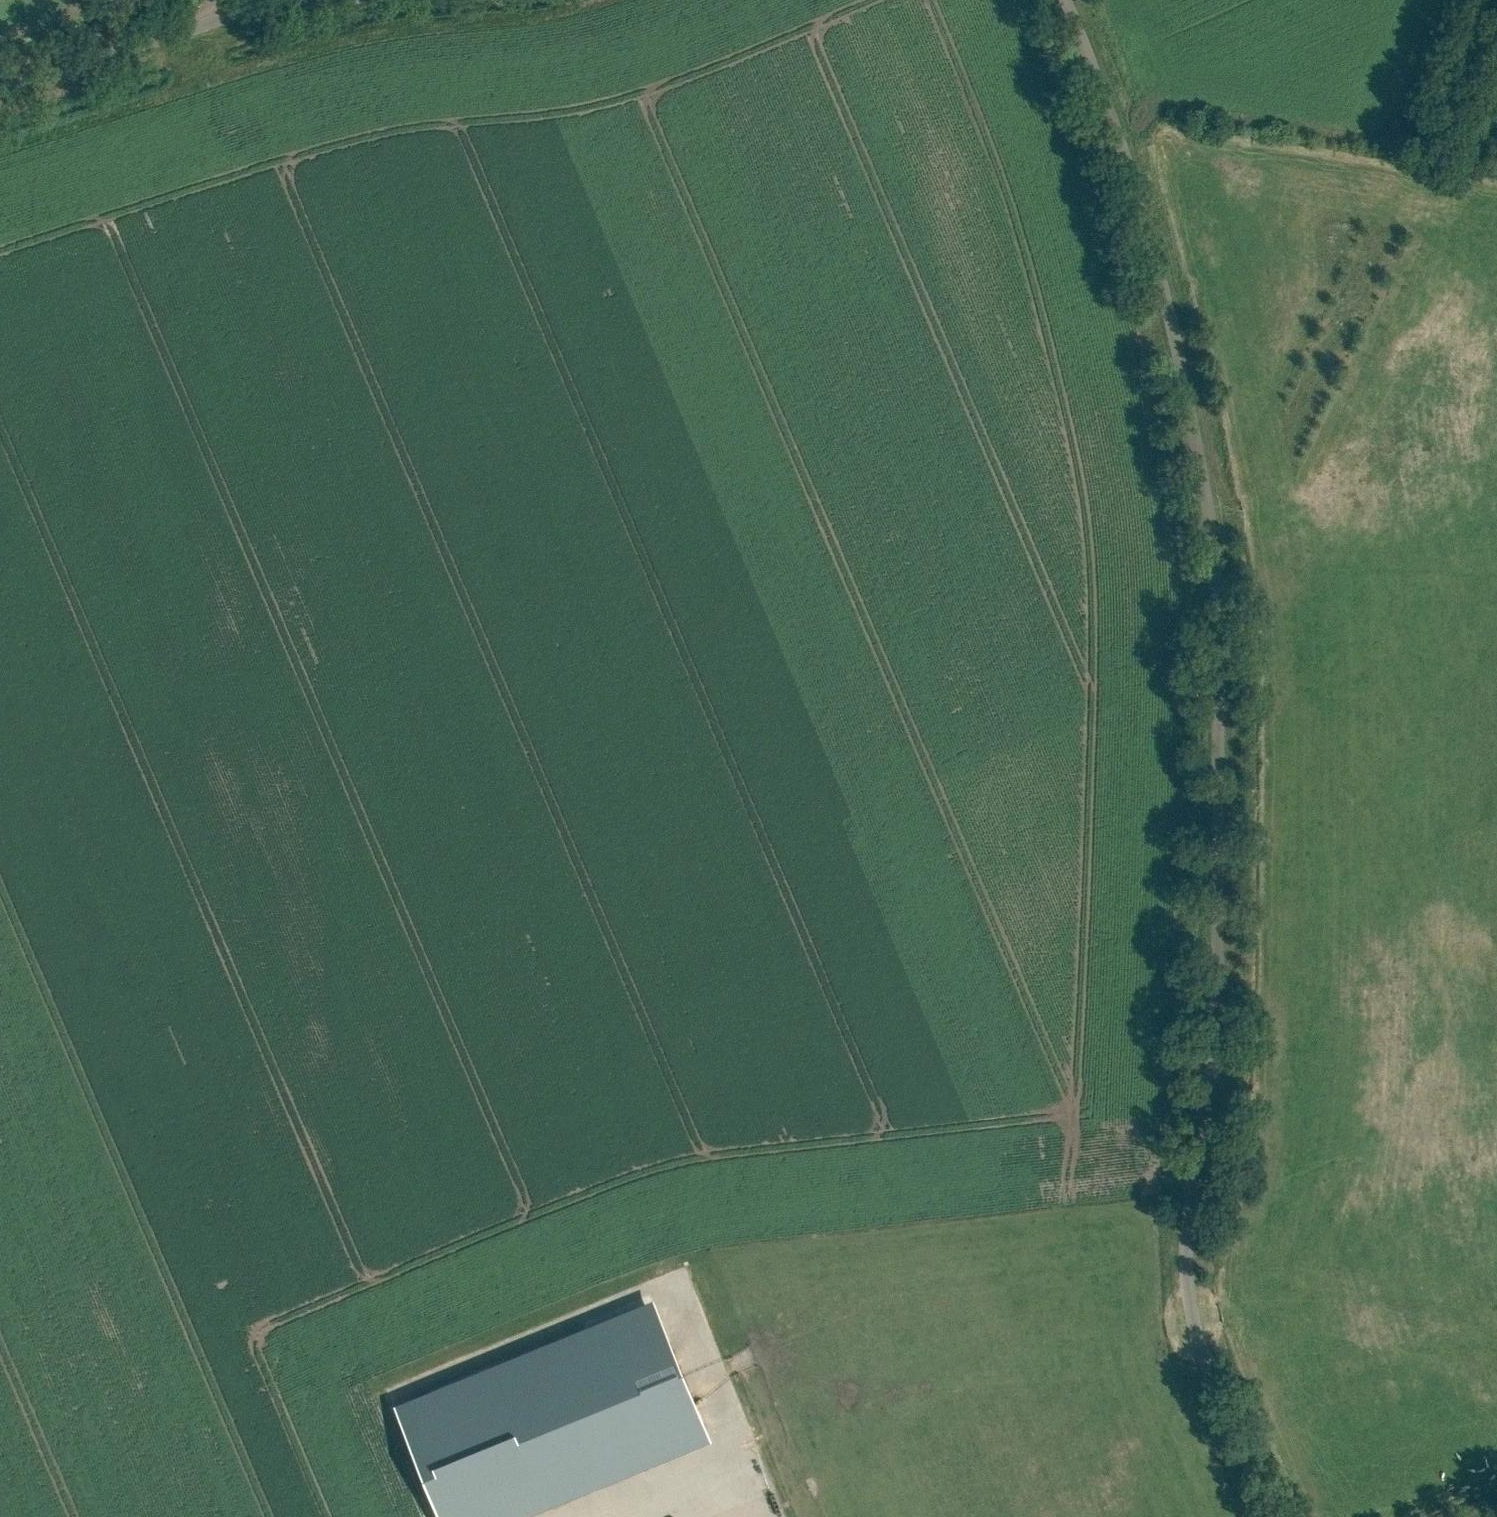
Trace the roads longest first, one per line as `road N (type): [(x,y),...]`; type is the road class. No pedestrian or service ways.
road 1 (unclassified): [(1273,1516),(1204,1348),(1190,1265),(1217,938),(1202,501),(1176,359),(1060,0)]
road 2 (unclassified): [(0,91),(274,0)]

